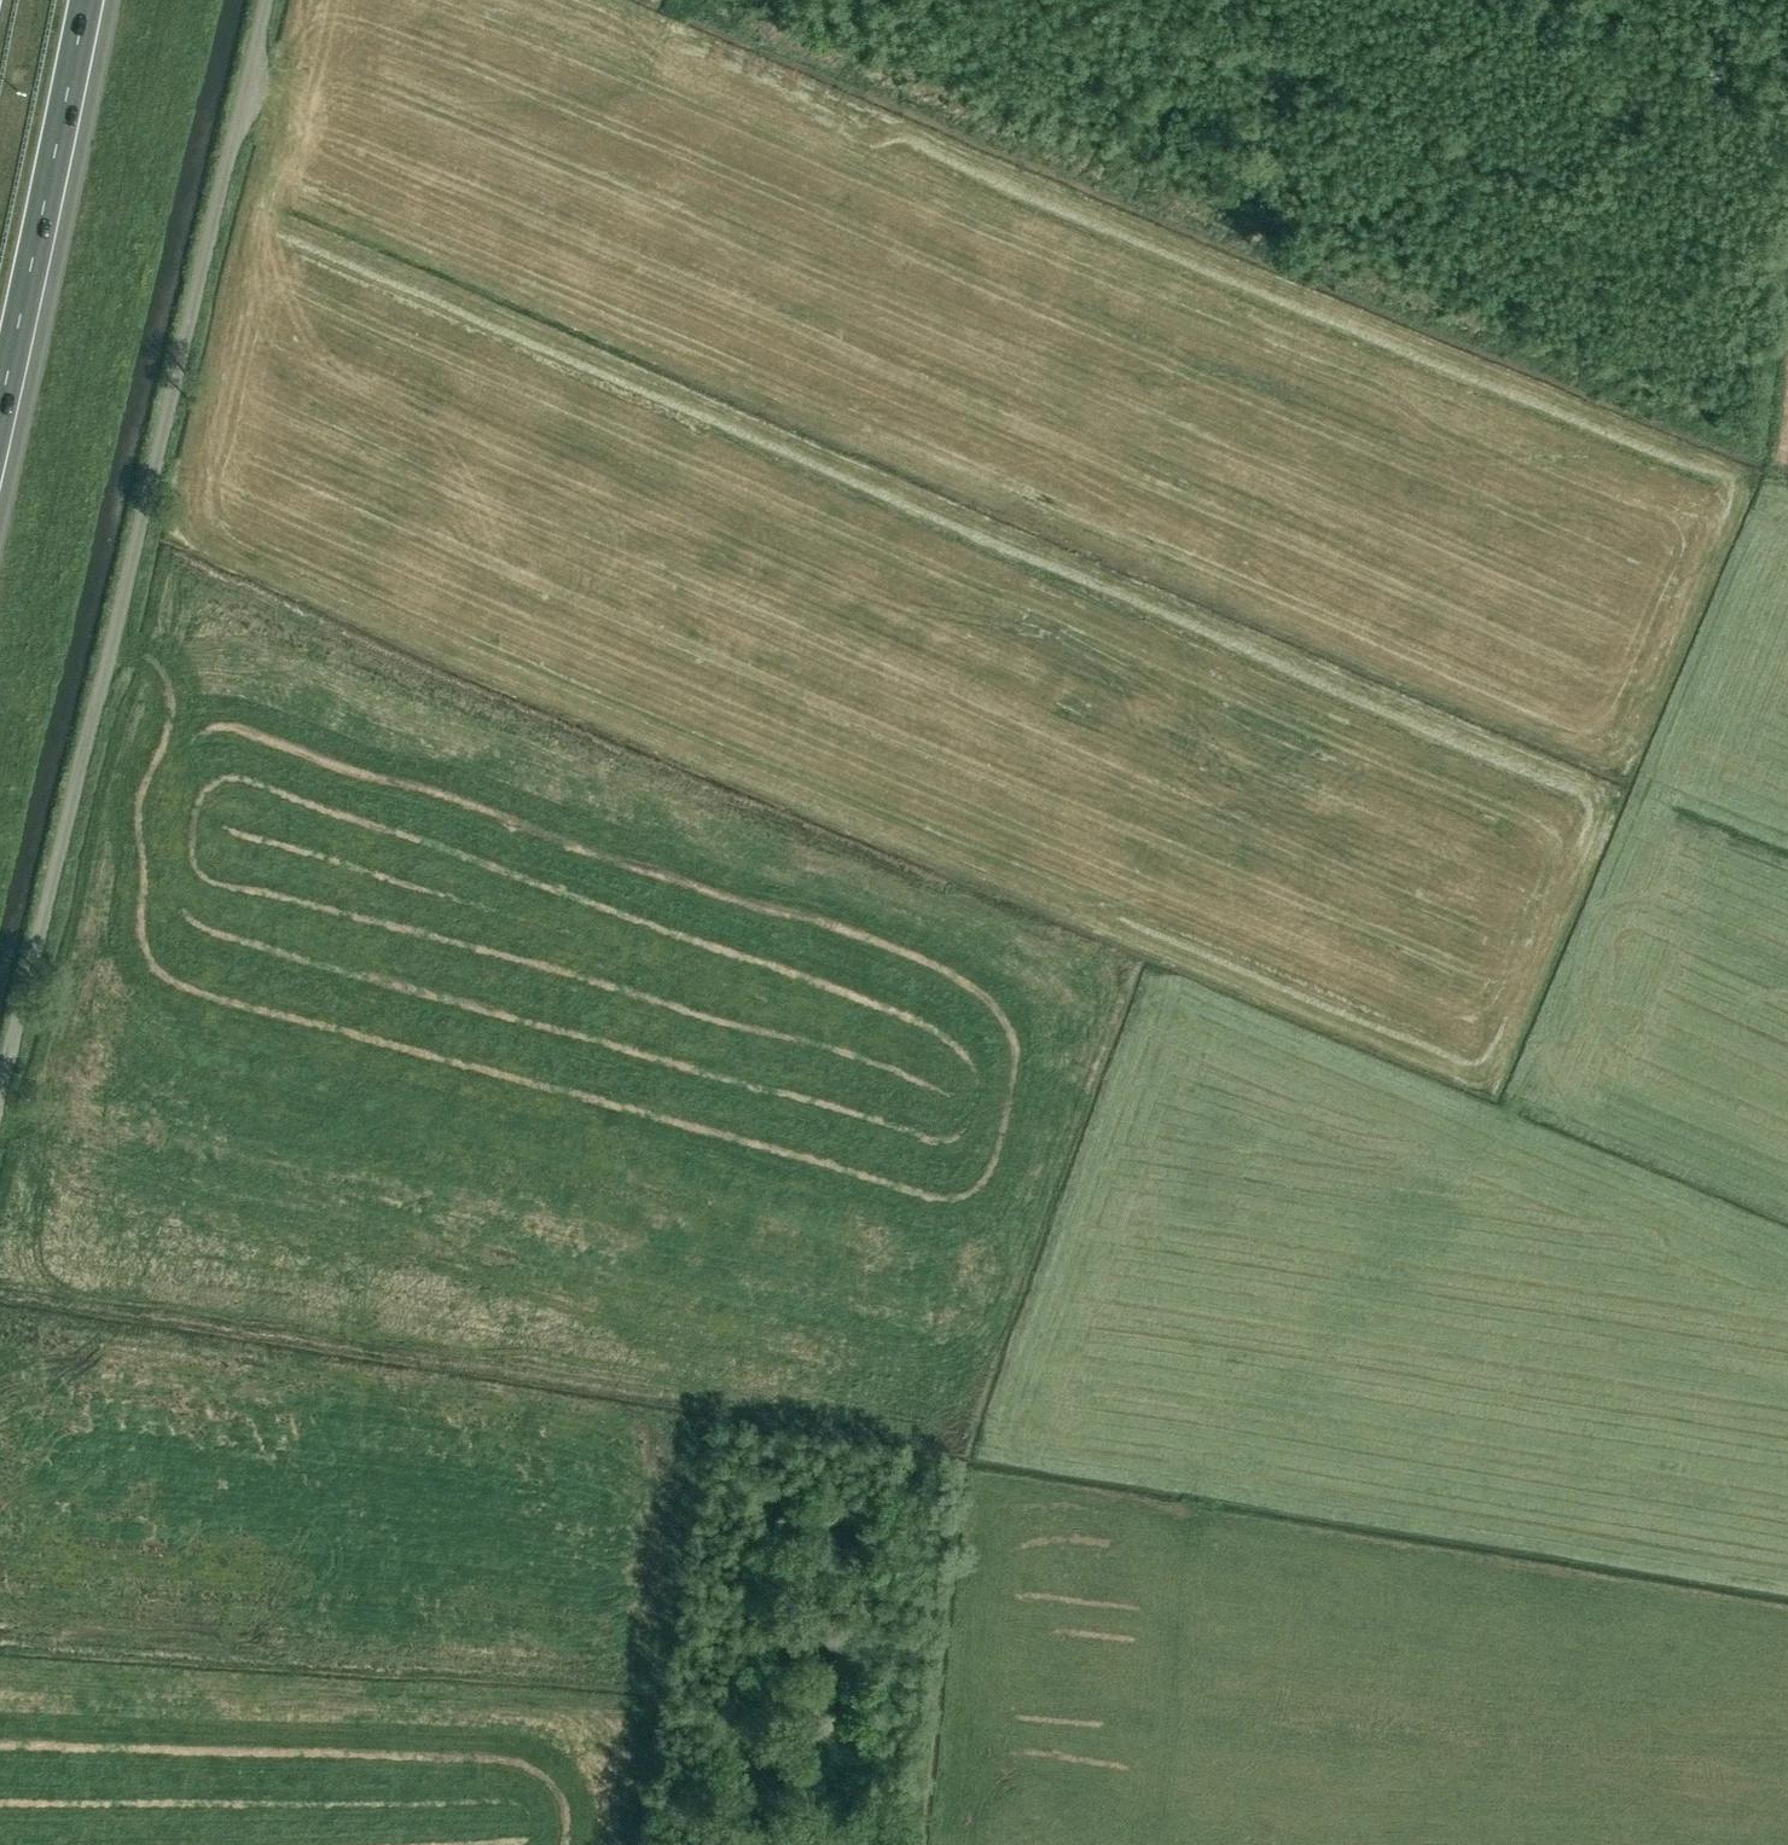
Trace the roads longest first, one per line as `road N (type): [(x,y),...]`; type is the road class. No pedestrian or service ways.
road 1 (unclassified): [(0,1088),(270,0)]
road 2 (motorway): [(0,452),(89,0)]

